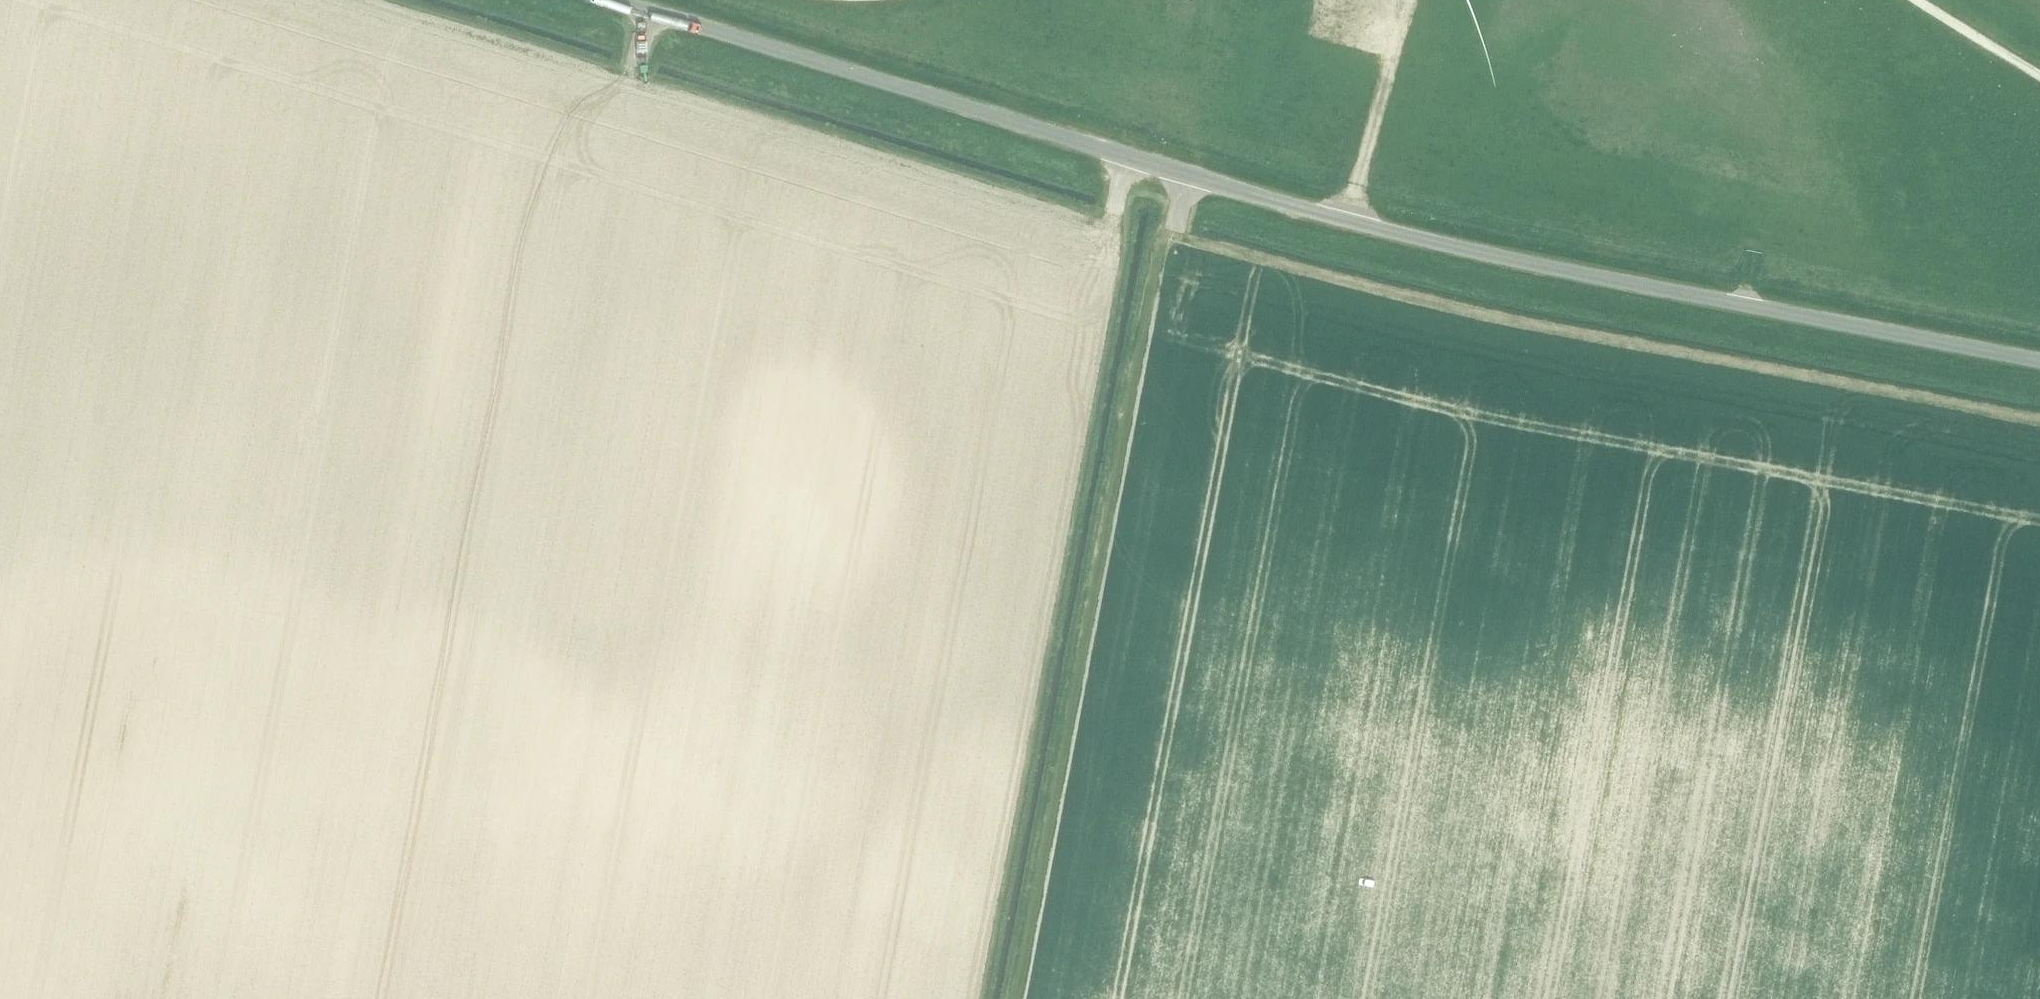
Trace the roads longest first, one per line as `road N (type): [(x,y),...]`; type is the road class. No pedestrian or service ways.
road 1 (unclassified): [(2039,361),(1348,220),(616,0)]

